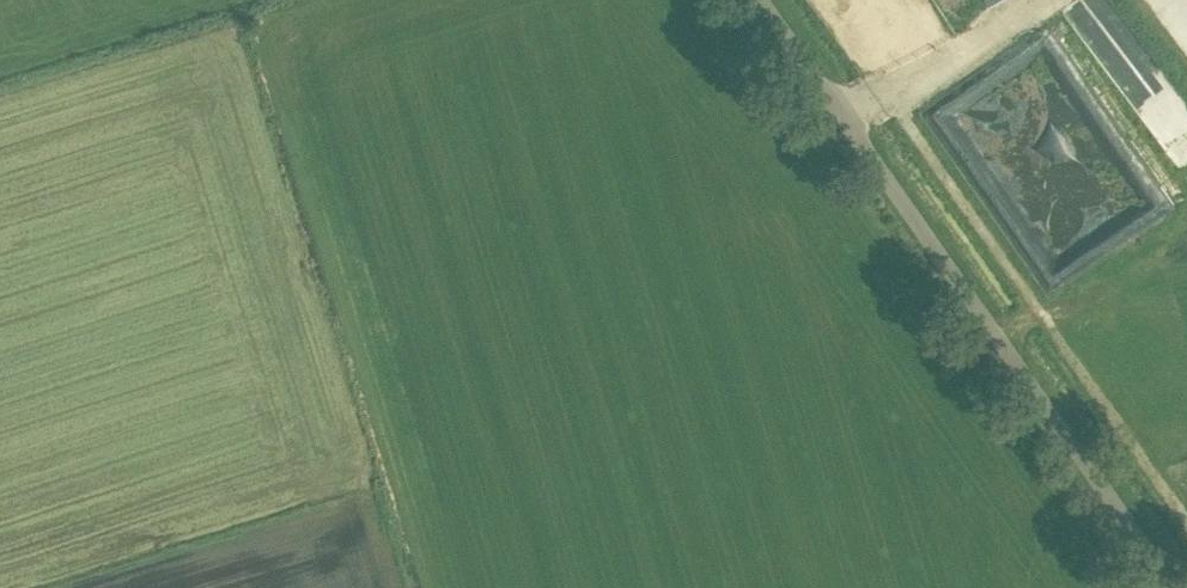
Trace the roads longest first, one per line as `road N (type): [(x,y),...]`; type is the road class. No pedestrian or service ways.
road 1 (unclassified): [(1182,587),(778,0)]

